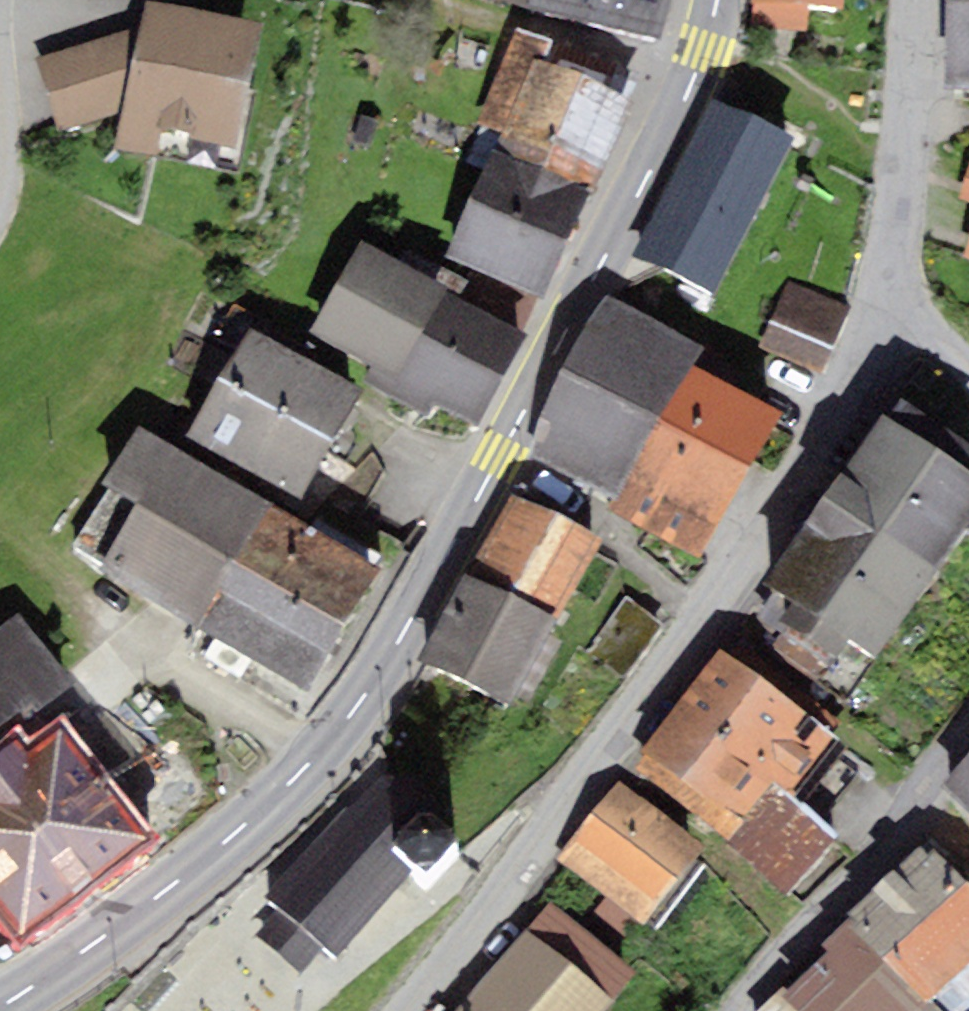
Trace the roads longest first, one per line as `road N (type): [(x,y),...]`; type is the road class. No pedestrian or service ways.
road 1 (secondary): [(712,0),(706,42),(689,78),(381,676),(319,758),(224,846),(0,1002)]
road 2 (residential): [(881,291),(827,419),(628,724),(401,1010)]
road 3 (residential): [(968,717),(864,864),(737,1010)]
road 4 (residential): [(907,0),(897,191),(881,291)]

